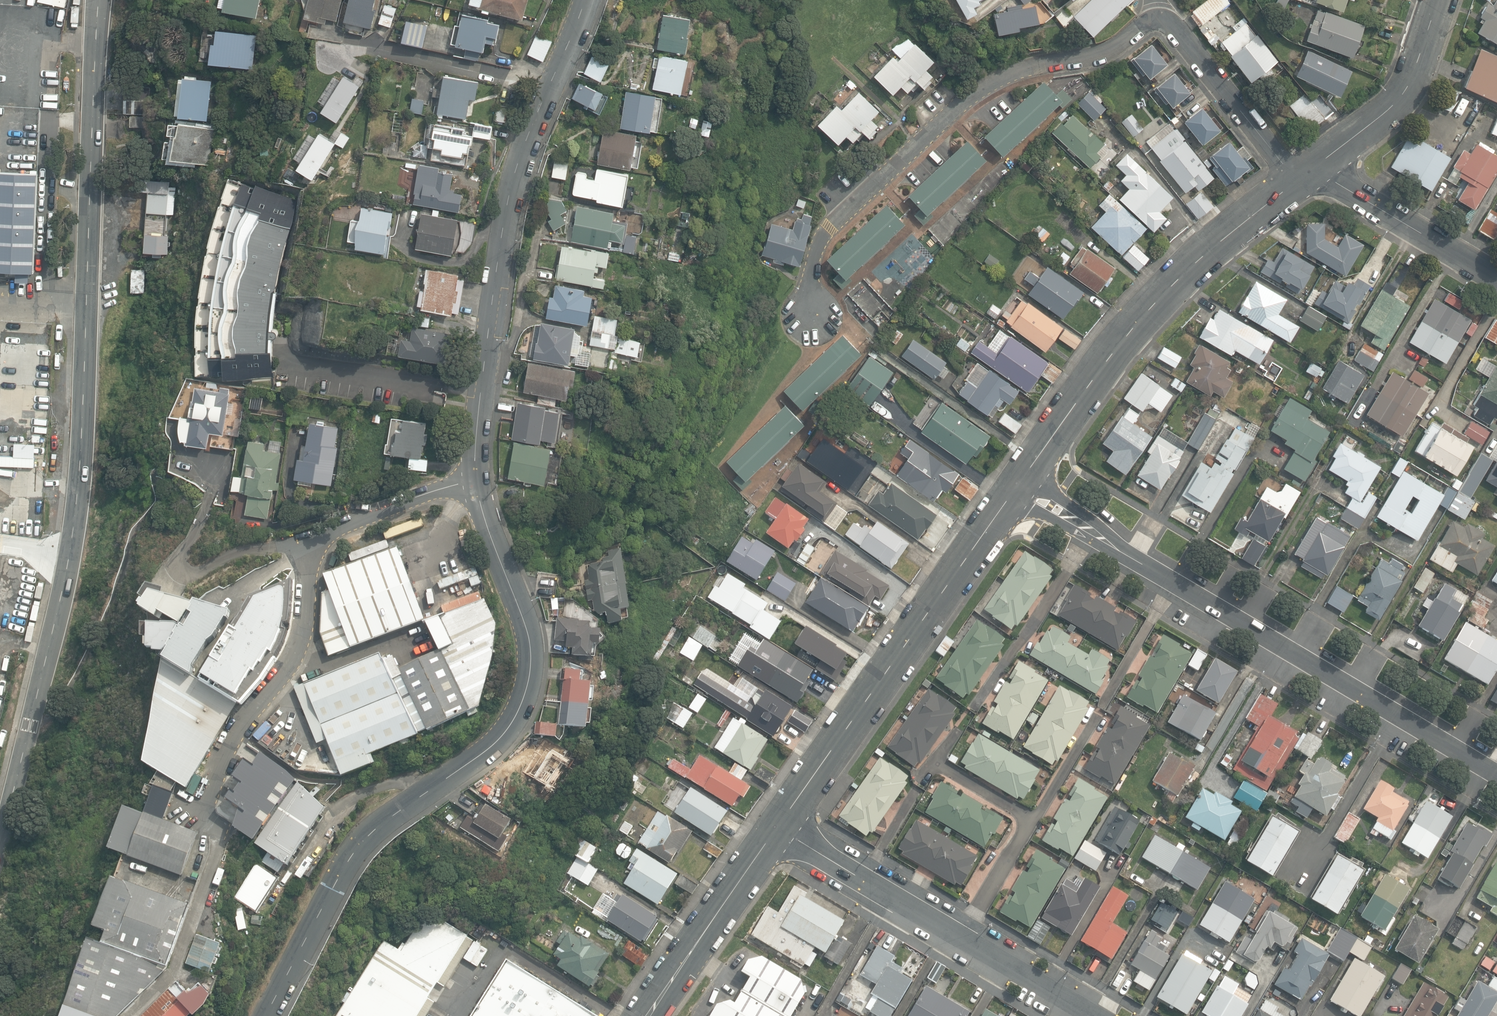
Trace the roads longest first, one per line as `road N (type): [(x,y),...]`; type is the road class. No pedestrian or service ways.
road 1 (unclassified): [(0,834),(72,524),(89,313),(98,0)]
road 2 (residential): [(813,320),(812,262),(828,229),(977,90),(1016,70),(1116,47),(1153,20),(1178,29),(1297,183)]
road 3 (residential): [(267,1015),(357,851),(424,791),(484,753),(526,690),(524,622),(477,484)]
road 4 (residential): [(1017,484),(1496,771)]
road 5 (residential): [(477,484),(509,193),(585,0)]
road 6 (residential): [(776,828),(1017,484)]
road 7 (residential): [(1017,484),(1172,285),(1297,183)]
road 8 (residential): [(776,828),(1094,1015)]
road 9 (residential): [(202,813),(229,743),(297,650),(307,546)]
road 10 (residential): [(648,1015),(776,828)]
road 11 (residential): [(212,494),(177,561),(184,574),(241,550),(307,546)]
road 12 (residential): [(1314,169),(1403,92),(1438,0)]
road 13 (residential): [(1314,169),(1496,278)]
road 14 (residential): [(307,546),(477,484)]

